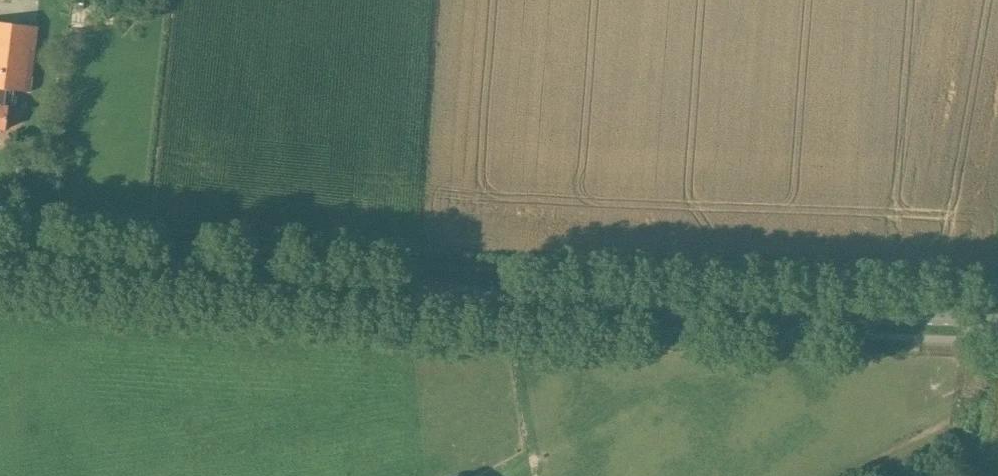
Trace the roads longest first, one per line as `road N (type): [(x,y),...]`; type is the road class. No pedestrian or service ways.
road 1 (tertiary): [(0,253),(707,313),(997,312)]

